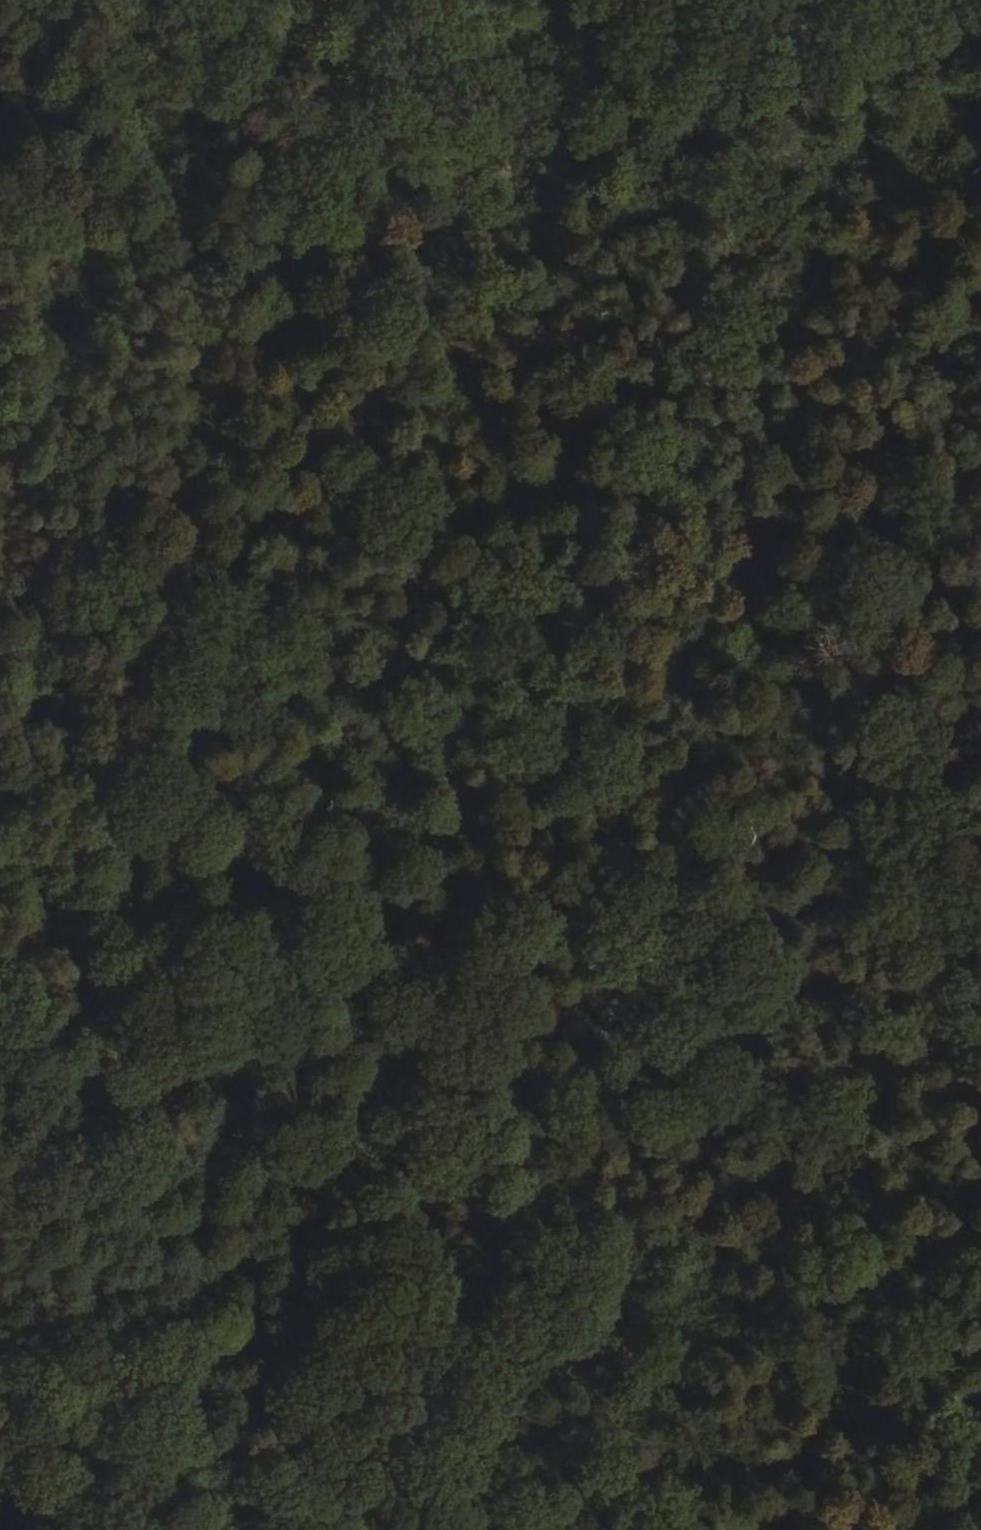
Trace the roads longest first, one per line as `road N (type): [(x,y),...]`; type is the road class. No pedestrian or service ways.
road 1 (track): [(344,0),(0,1067)]

